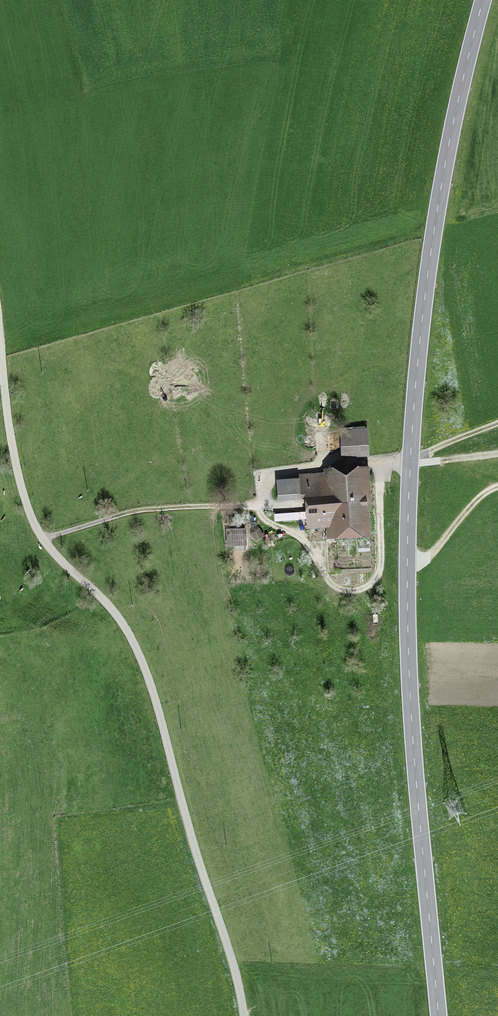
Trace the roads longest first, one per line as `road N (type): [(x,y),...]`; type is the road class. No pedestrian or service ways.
road 1 (secondary): [(483,0),(439,194),(409,462),(410,703),(439,1015)]
road 2 (unclassified): [(245,1015),(143,663),(117,616),(41,537),(27,505),(0,338)]
road 3 (track): [(407,557),(433,552),(497,486)]

